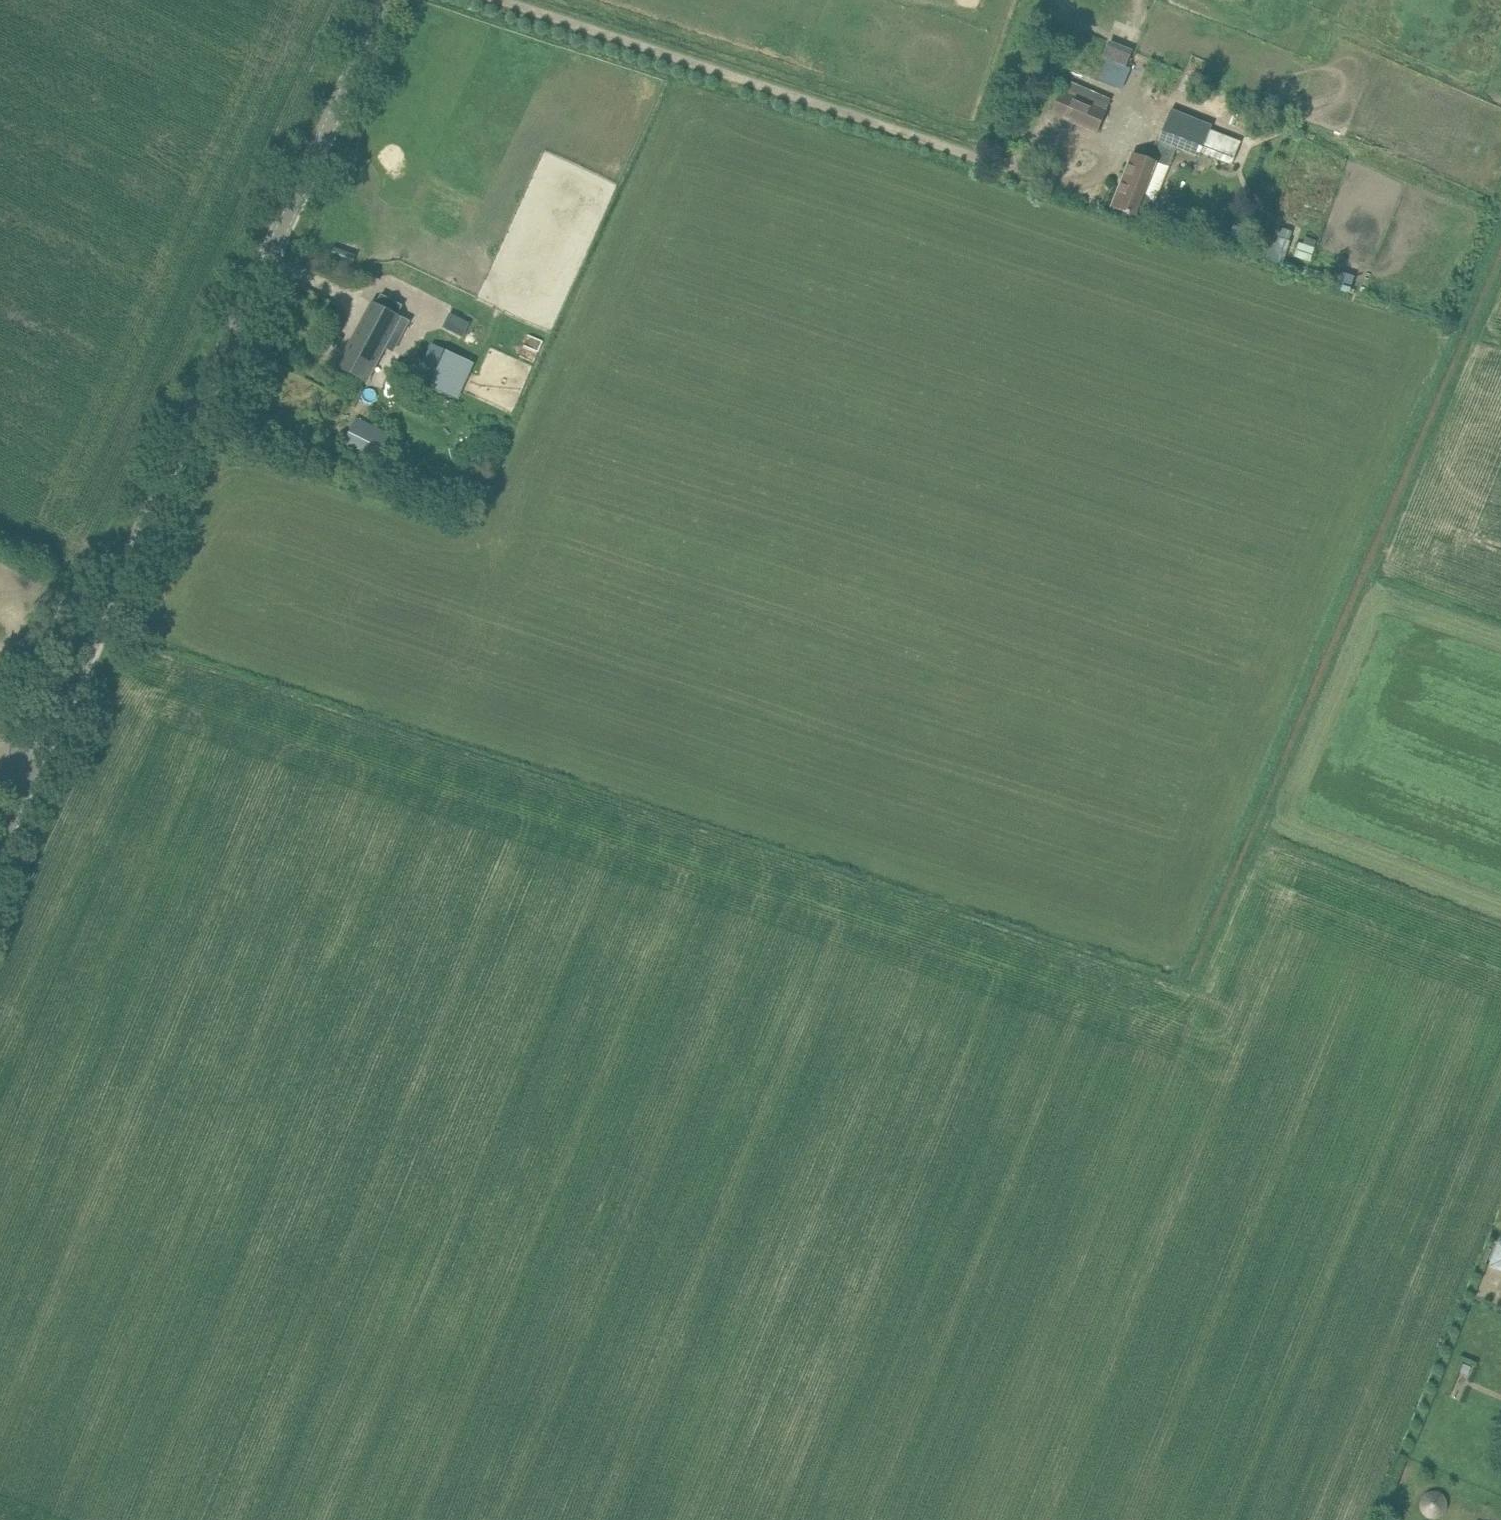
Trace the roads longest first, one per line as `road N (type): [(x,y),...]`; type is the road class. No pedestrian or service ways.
road 1 (tertiary): [(0,833),(375,0)]

